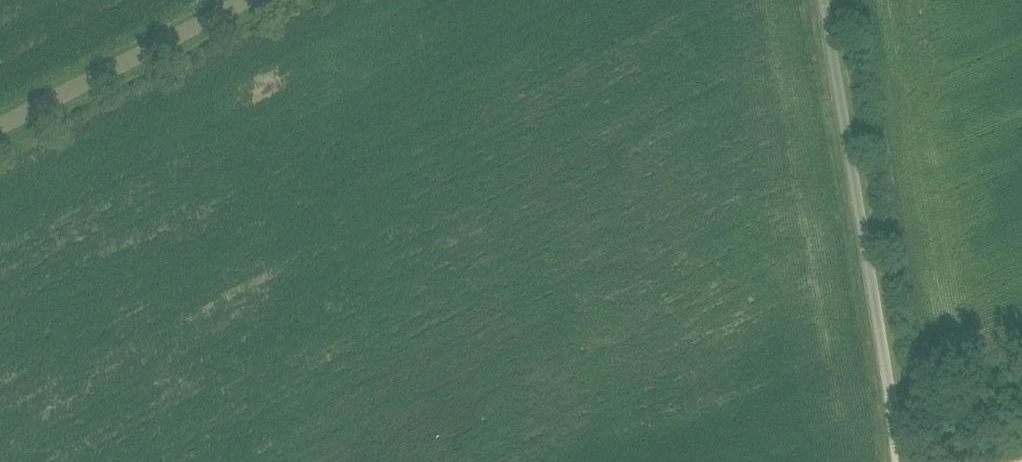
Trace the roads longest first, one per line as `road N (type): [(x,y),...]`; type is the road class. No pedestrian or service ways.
road 1 (unclassified): [(898,461),(819,0)]
road 2 (unclassified): [(0,126),(246,0)]

